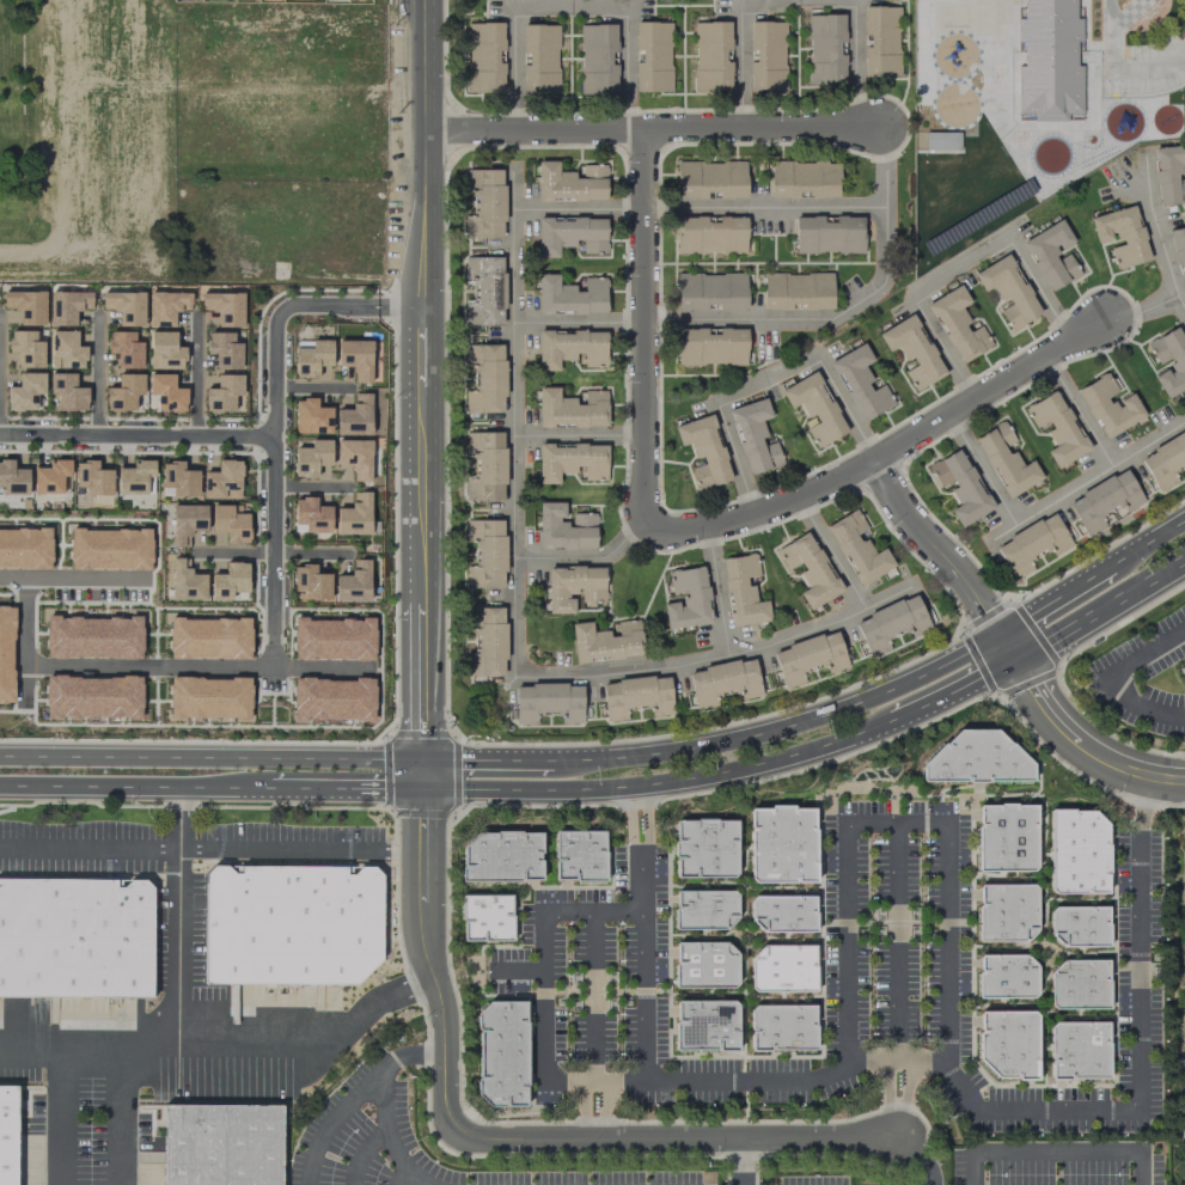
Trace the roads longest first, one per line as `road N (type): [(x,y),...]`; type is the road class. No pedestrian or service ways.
road 1 (tertiary): [(426,0),(423,923),(448,1021),(447,1105),(463,1132)]
road 2 (residential): [(645,519),(683,532),(812,491),(1102,320)]
road 3 (secondary): [(423,789),(625,789),(740,774),(892,722)]
road 4 (secondary): [(1000,631),(911,677),(772,728),(691,751),(555,758)]
road 5 (residential): [(1184,780),(1123,769),(1070,734),(969,580),(912,523),(874,460)]
road 6 (residential): [(878,127),(426,132)]
road 7 (residential): [(897,1138),(487,1141),(463,1132)]
road 8 (secondary): [(422,761),(0,755)]
road 9 (residential): [(645,519),(645,129)]
road 10 (residential): [(273,552),(274,320),(292,305),(375,305)]
road 11 (track): [(64,0),(65,225),(49,250),(0,256)]
road 12 (residential): [(0,433),(273,436)]
road 13 (secondary): [(0,785),(270,788)]
road 14 (residential): [(270,668),(25,665)]
road 15 (residential): [(273,552),(270,668),(367,668)]
road 16 (secondary): [(1018,660),(1184,558)]
road 17 (secondary): [(270,788),(423,789)]
road 18 (secondary): [(892,722),(1018,660)]
road 19 (secondary): [(555,758),(422,761)]
road 20 (secondary): [(1113,561),(1000,631)]

